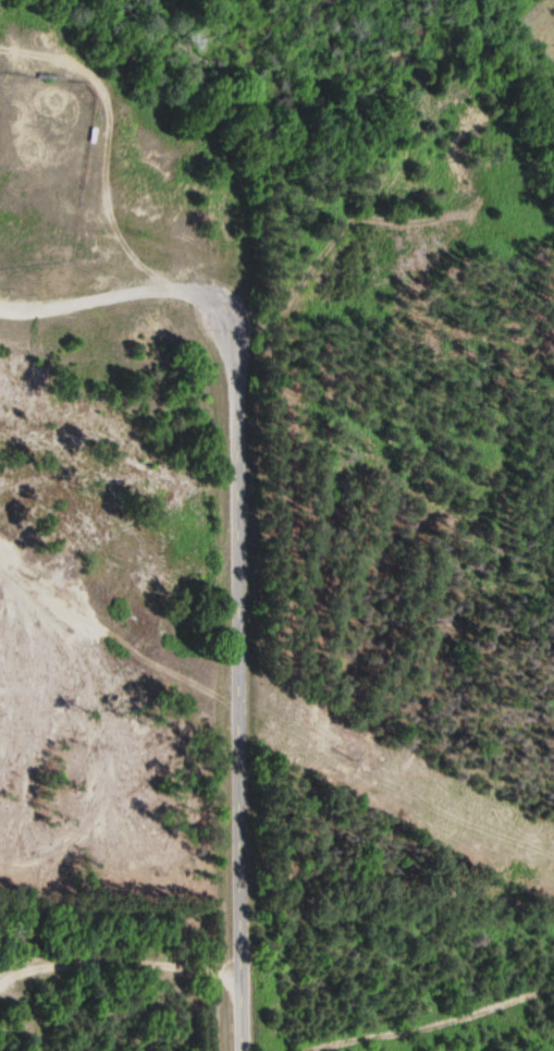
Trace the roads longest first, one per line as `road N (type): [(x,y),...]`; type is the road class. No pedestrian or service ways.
road 1 (residential): [(242,1050),(231,308)]
road 2 (track): [(0,51),(99,80),(113,134),(108,187),(118,250),(147,292)]
road 3 (track): [(0,564),(239,708)]
road 4 (track): [(0,305),(147,292),(231,308)]

